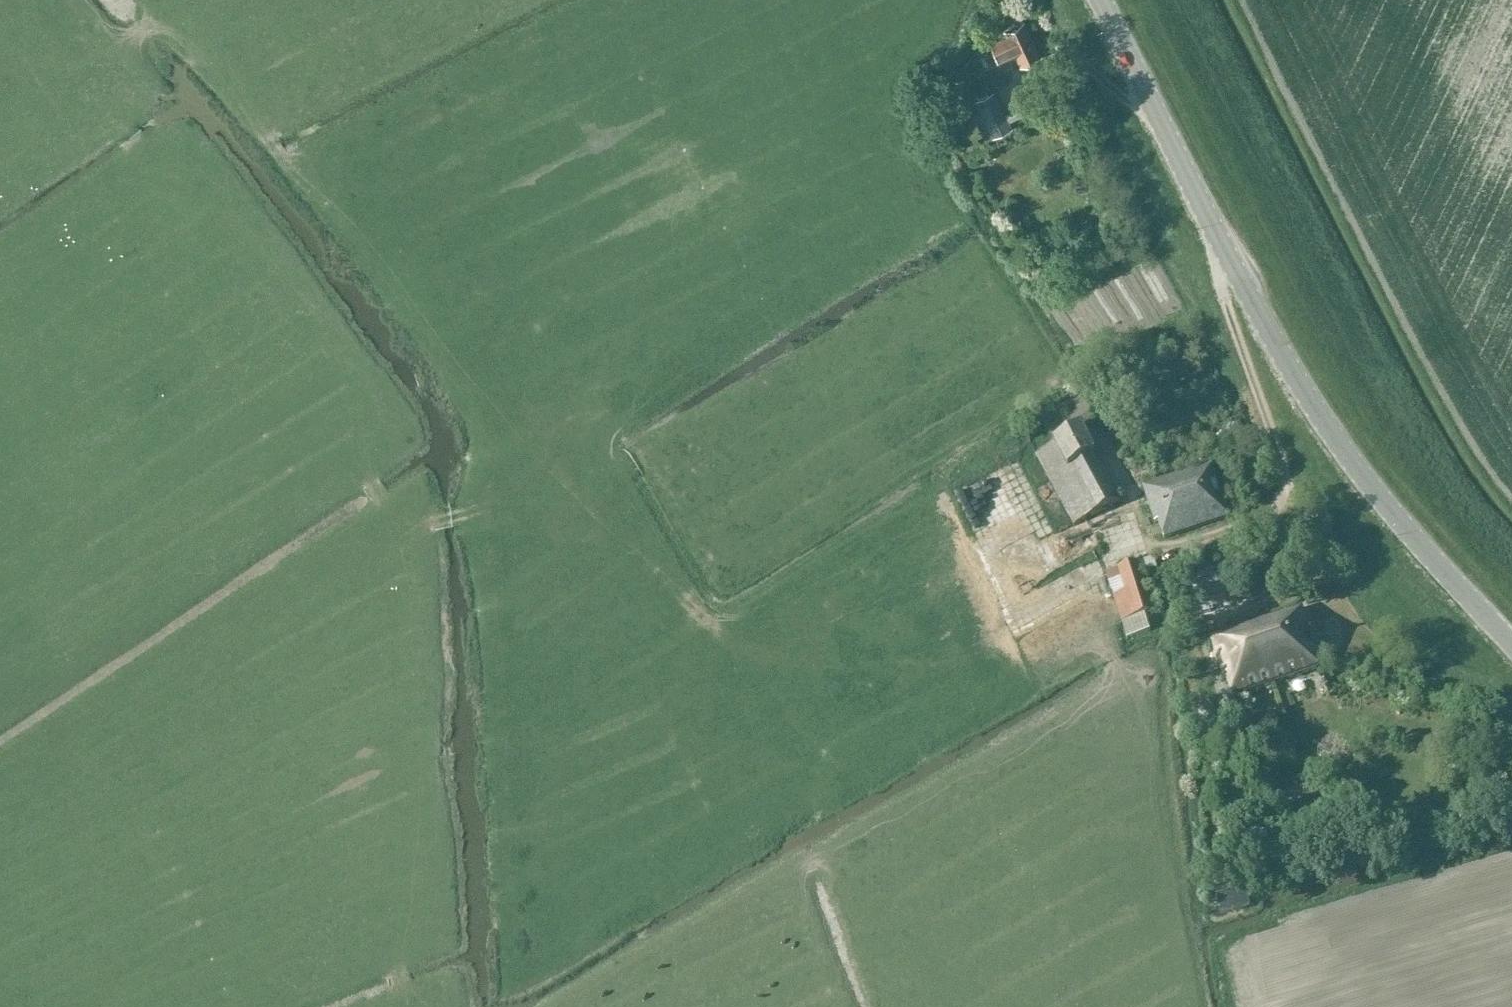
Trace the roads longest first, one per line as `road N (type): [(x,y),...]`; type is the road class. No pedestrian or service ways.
road 1 (tertiary): [(1511,642),(1378,495),(1322,419),(1103,0)]

